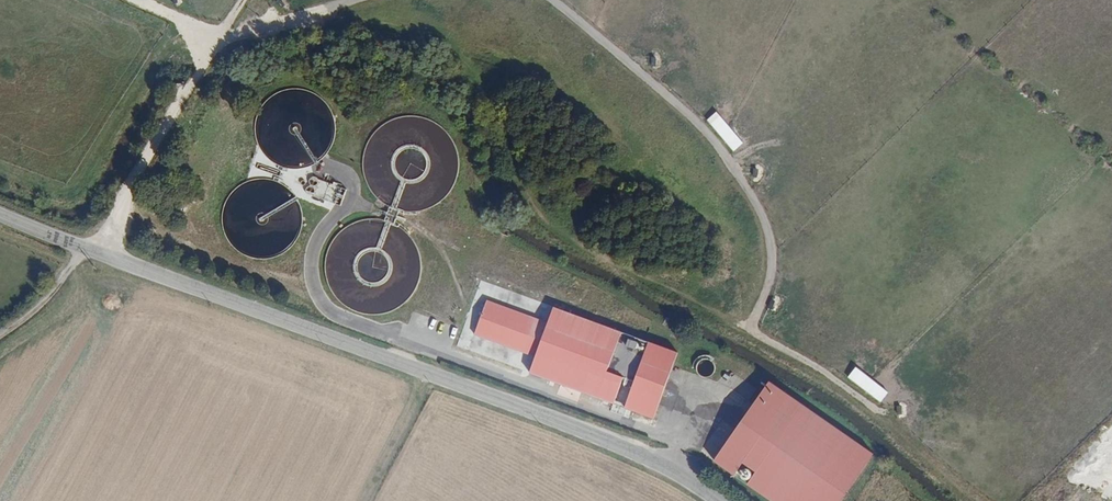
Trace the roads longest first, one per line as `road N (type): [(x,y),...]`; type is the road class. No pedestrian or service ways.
road 1 (tertiary): [(0,214),(590,435),(675,469),(721,500)]
road 2 (track): [(974,500),(752,328),(772,285),(758,195),(694,123),(554,0)]
road 3 (track): [(244,0),(185,92),(102,254)]
road 4 (track): [(368,0),(217,42),(138,0)]
road 5 (track): [(84,247),(60,283),(0,333)]

